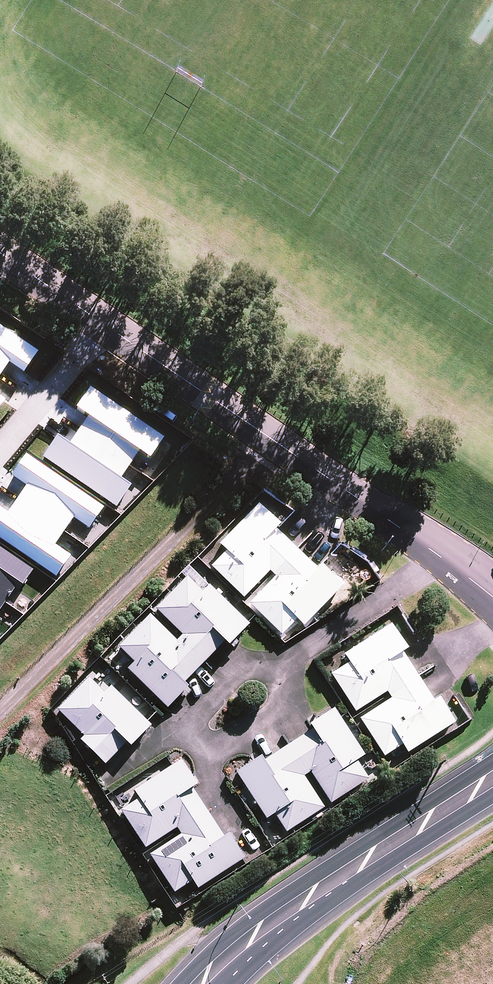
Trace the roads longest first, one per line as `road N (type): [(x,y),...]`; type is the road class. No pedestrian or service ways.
road 1 (unclassified): [(0,252),(441,558)]
road 2 (residential): [(279,670),(286,692),(270,714),(221,742),(195,739),(191,717),(199,701),(231,670),(261,663)]
road 3 (secondary): [(492,773),(297,906)]
road 4 (residential): [(441,558),(279,670)]
road 5 (unknown): [(0,444),(103,324)]
road 6 (secondary): [(178,983),(230,936),(297,906)]

